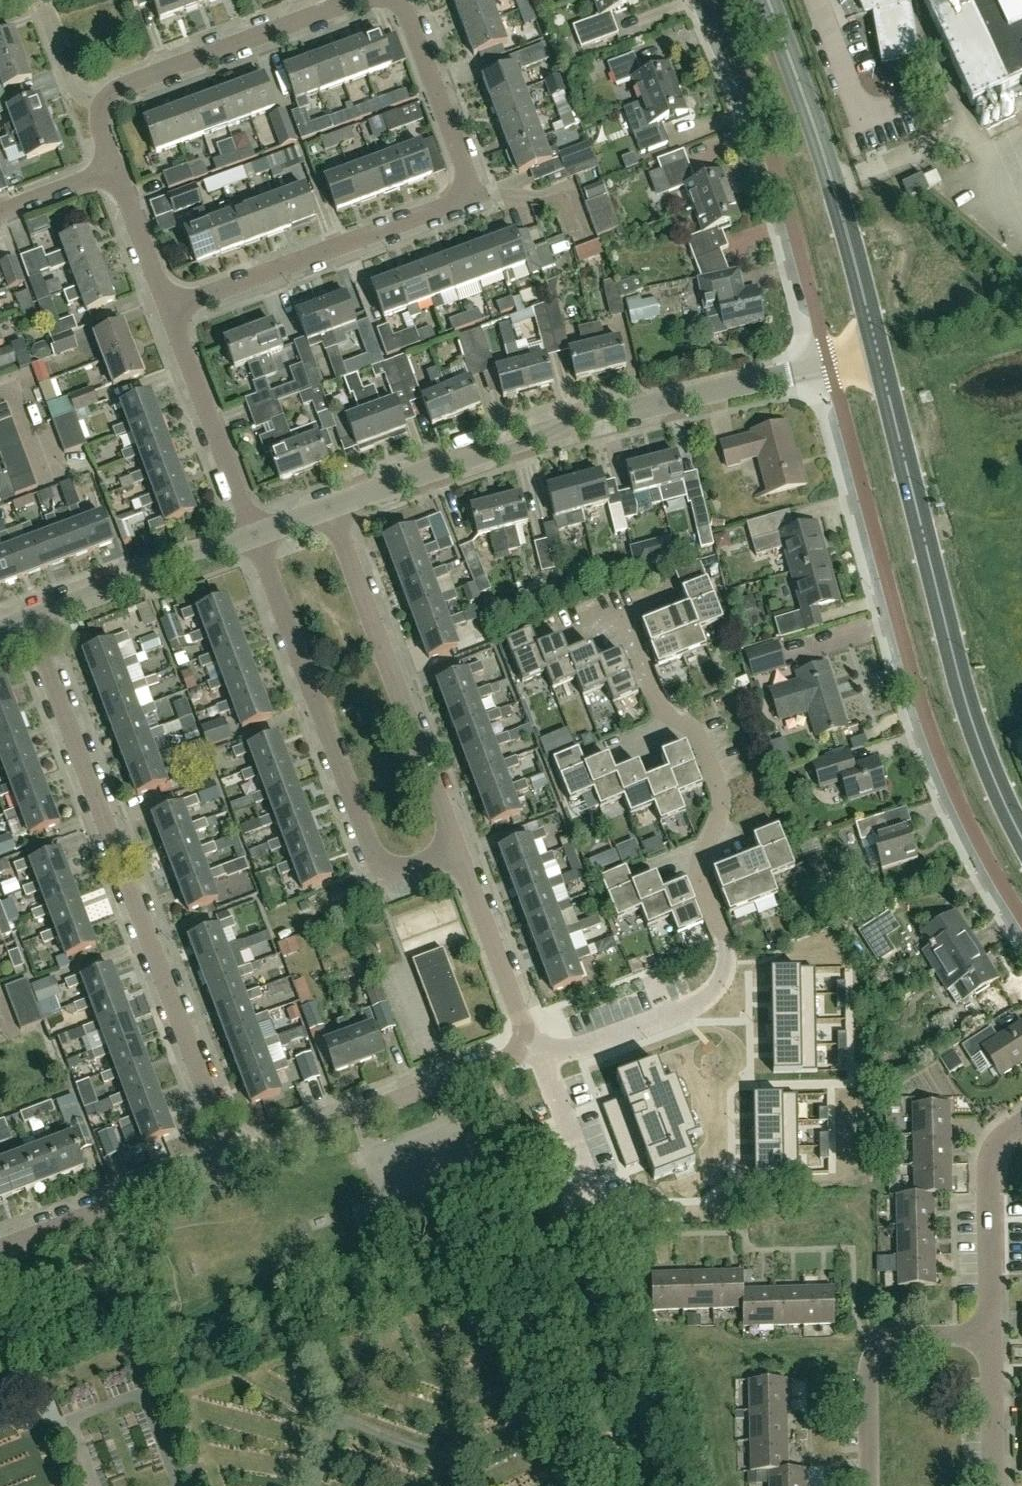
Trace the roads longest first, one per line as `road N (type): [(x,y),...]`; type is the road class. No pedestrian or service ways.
road 1 (residential): [(520,1039),(565,1038),(702,988),(724,965),(725,939),(699,871),(721,806),(716,779),(699,736),(657,696),(621,613)]
road 2 (residential): [(830,366),(927,723),(966,818),(1021,915)]
road 3 (residential): [(230,1162),(32,618)]
road 4 (residential): [(172,307),(449,206),(468,187),(406,13),(393,0)]
road 5 (residential): [(332,505),(564,427),(830,366)]
road 6 (primary): [(1021,839),(965,699),(879,357)]
road 7 (residential): [(459,848),(408,866),(380,860),(255,534)]
road 8 (residential): [(707,0),(771,157),(830,366)]
road 9 (primary): [(879,357),(834,186),(769,0)]
road 10 (residential): [(459,848),(332,505)]
road 11 (residential): [(230,1162),(503,1061),(520,1039)]
road 12 (residential): [(352,0),(111,89),(103,102)]
road 13 (residential): [(0,1248),(230,1162)]
road 14 (residential): [(255,534),(172,307)]
road 15 (residential): [(32,618),(255,534)]
road 16 (residential): [(989,1336),(989,1160),(1021,1123)]
road 17 (residential): [(520,1039),(520,1015),(459,848)]
road 18 (residential): [(868,1485),(868,1369),(877,1349),(901,1336)]
road 19 (residential): [(172,307),(114,164)]
road 20 (residential): [(989,1336),(997,1485)]
road 21 (residential): [(0,209),(114,164)]

